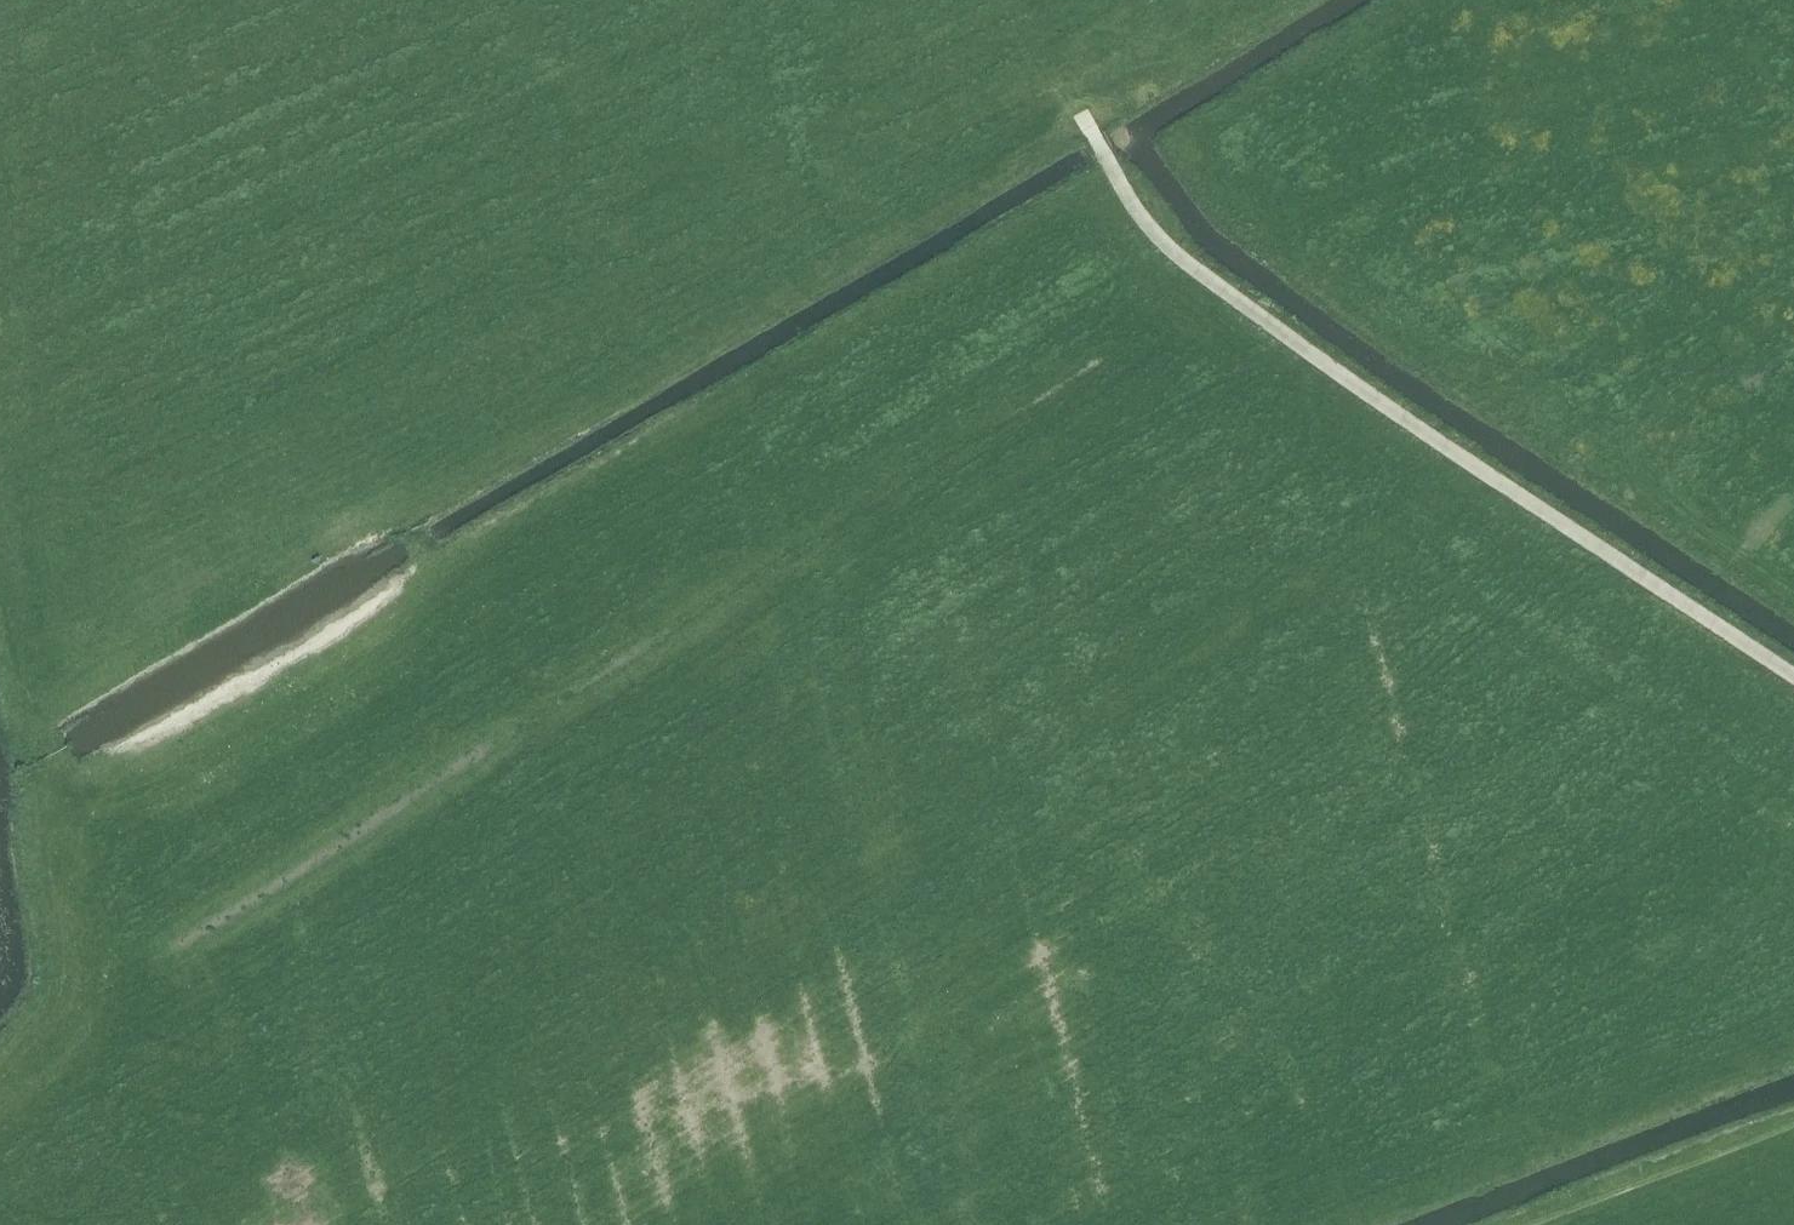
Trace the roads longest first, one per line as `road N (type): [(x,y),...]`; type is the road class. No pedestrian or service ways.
road 1 (track): [(1081,114),(1137,212),(1188,263),(1472,464),(1793,675)]

